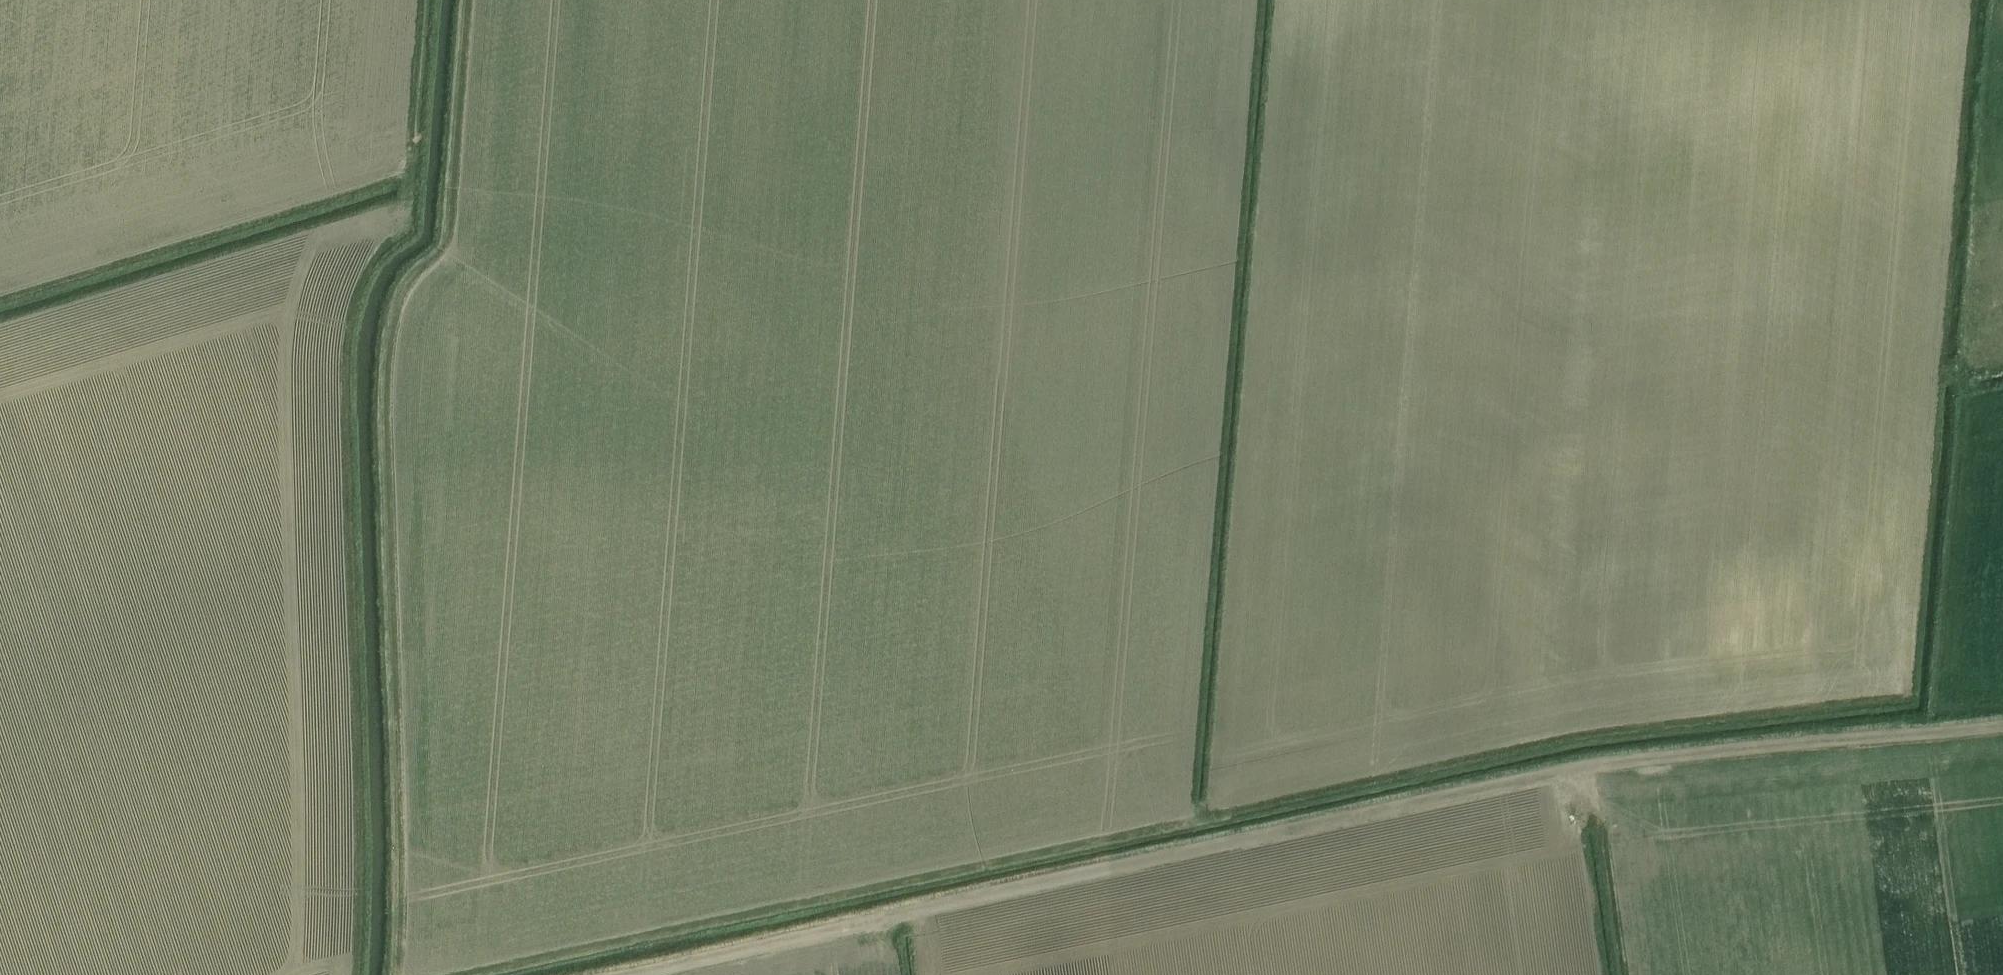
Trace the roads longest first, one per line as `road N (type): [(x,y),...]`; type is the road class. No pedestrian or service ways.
road 1 (track): [(654,974),(1563,776),(2002,727)]
road 2 (track): [(1563,776),(1591,974)]

